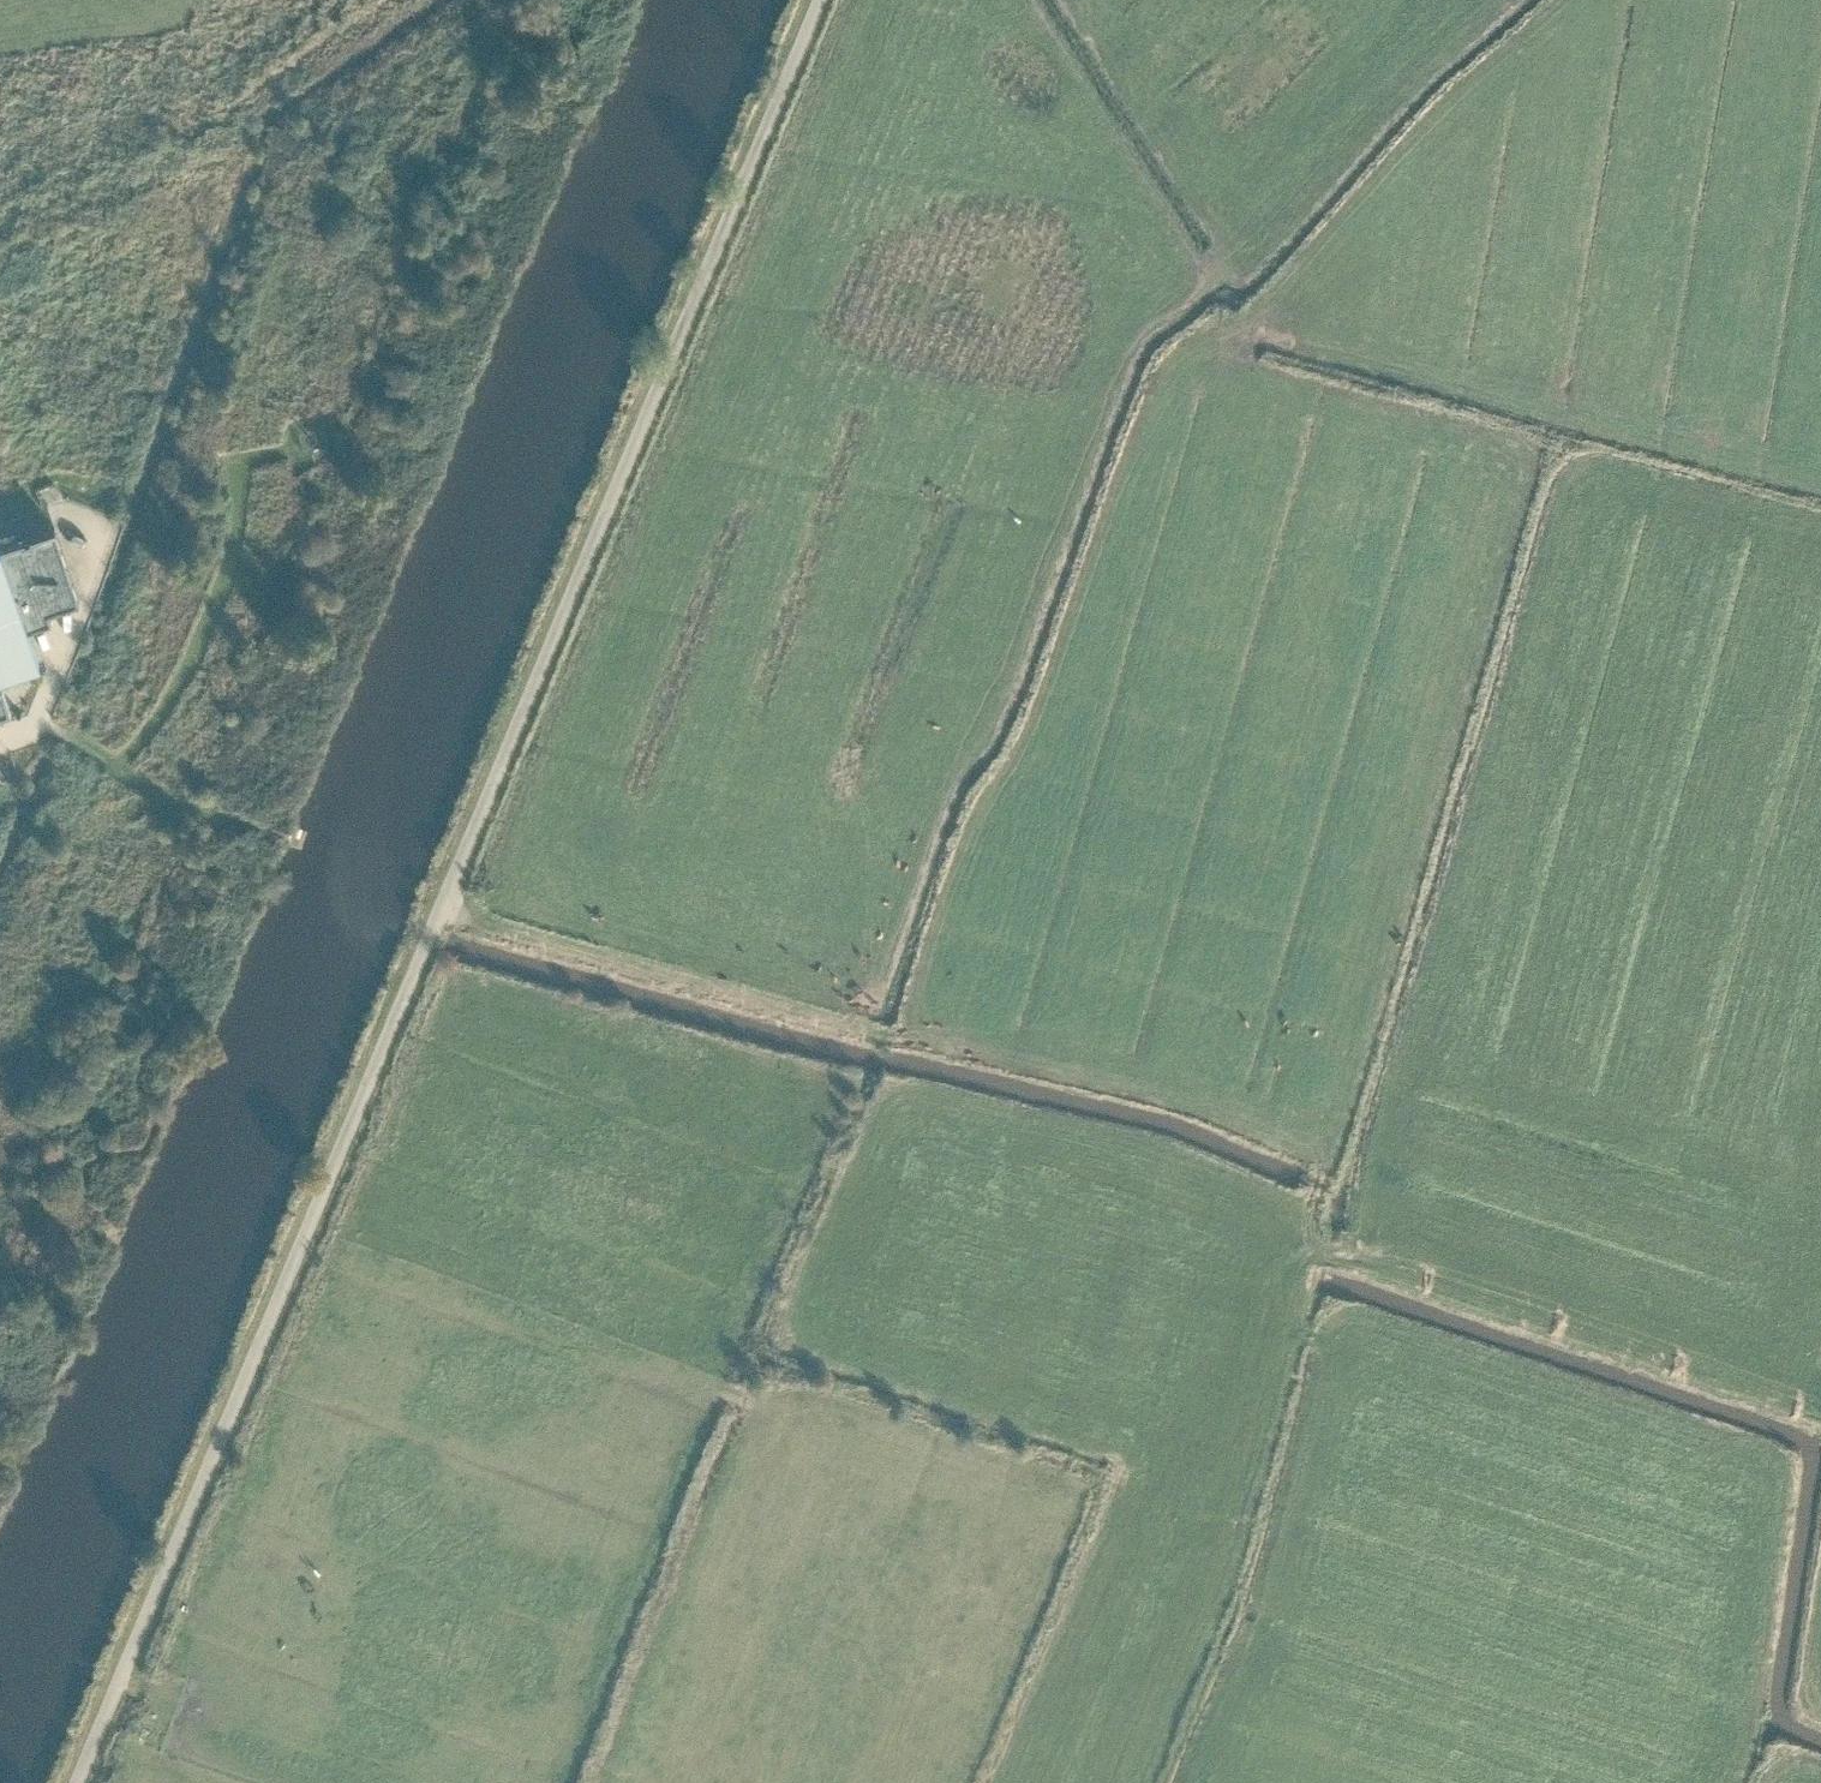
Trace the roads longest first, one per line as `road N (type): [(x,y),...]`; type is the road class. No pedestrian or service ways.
road 1 (residential): [(77,1782),(822,0)]

